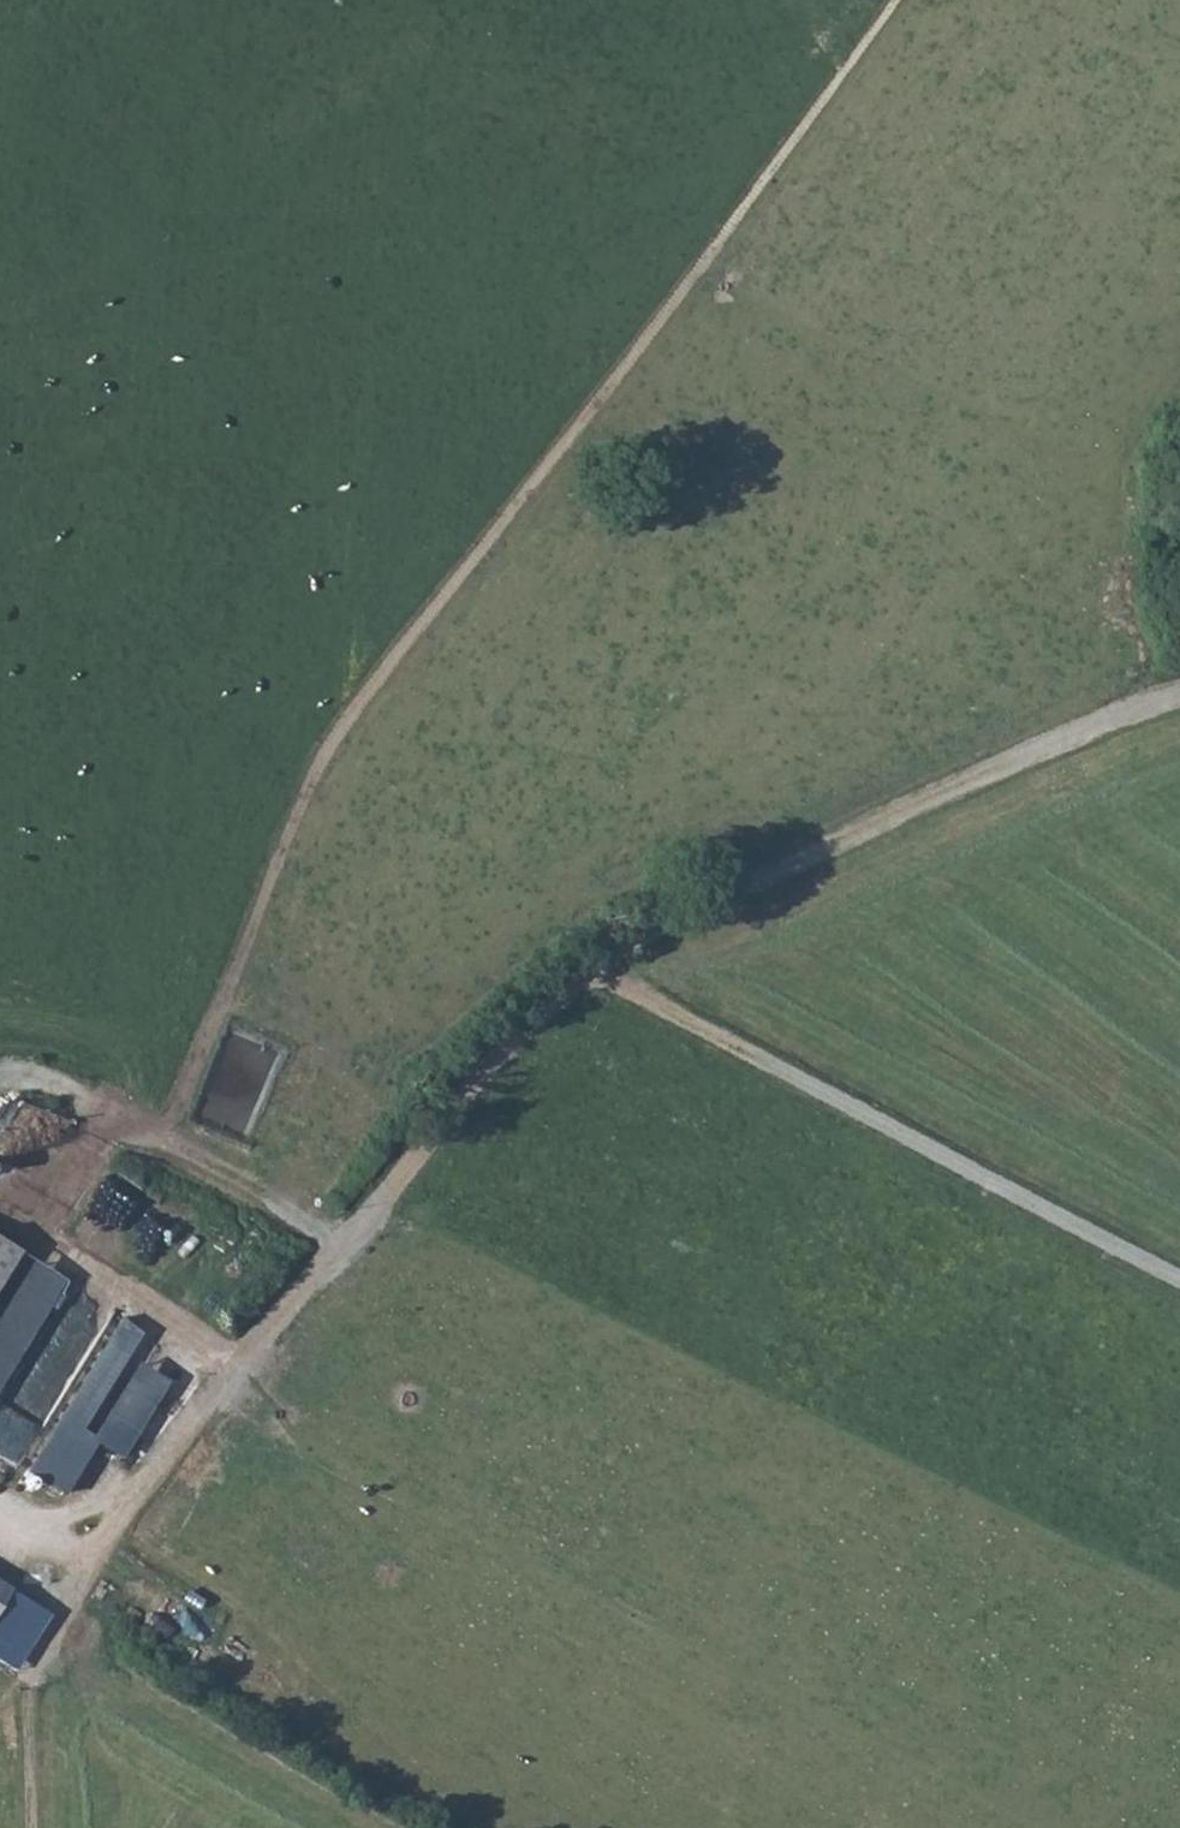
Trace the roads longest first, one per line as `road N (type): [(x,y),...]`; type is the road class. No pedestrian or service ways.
road 1 (track): [(46,1534),(96,1555),(242,1365),(575,979),(648,927),(799,854),(1179,693)]
road 2 (track): [(1179,1284),(575,979)]

